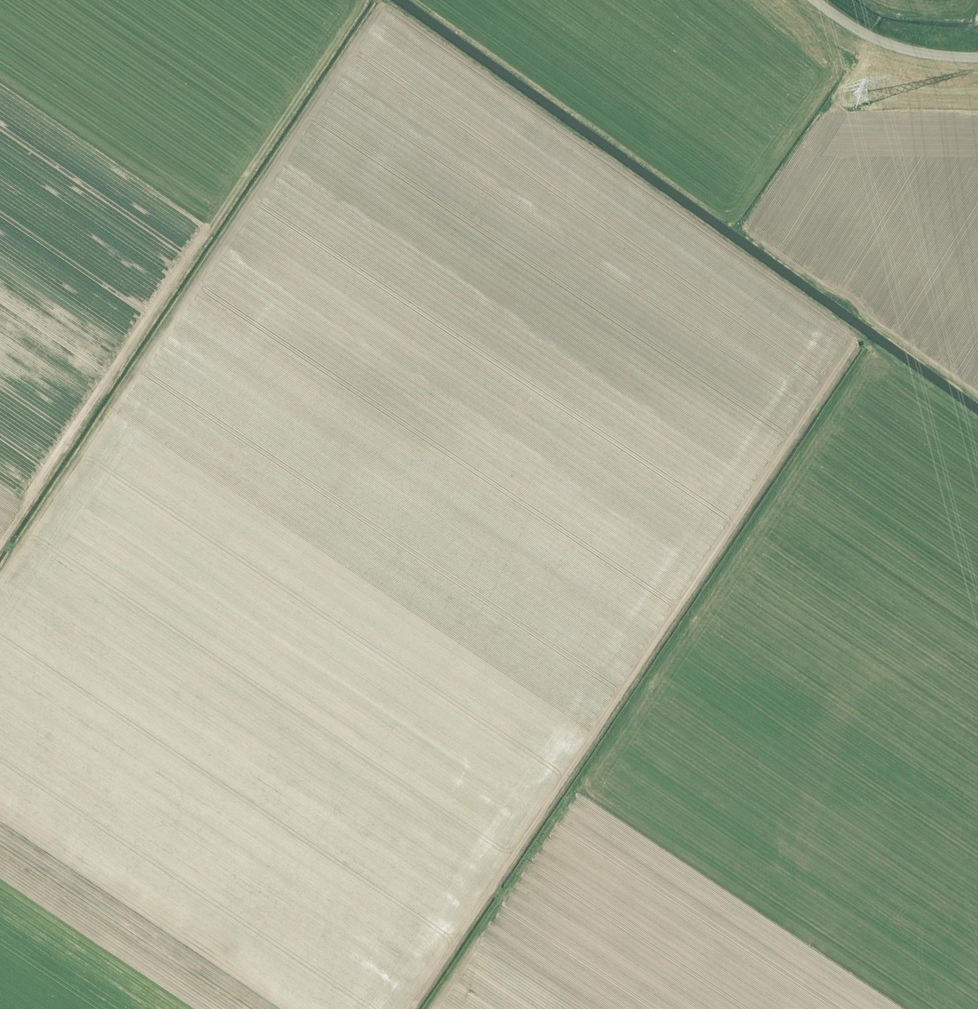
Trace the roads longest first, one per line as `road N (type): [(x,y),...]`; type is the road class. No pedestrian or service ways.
road 1 (tertiary): [(977,59),(880,43),(814,0)]

